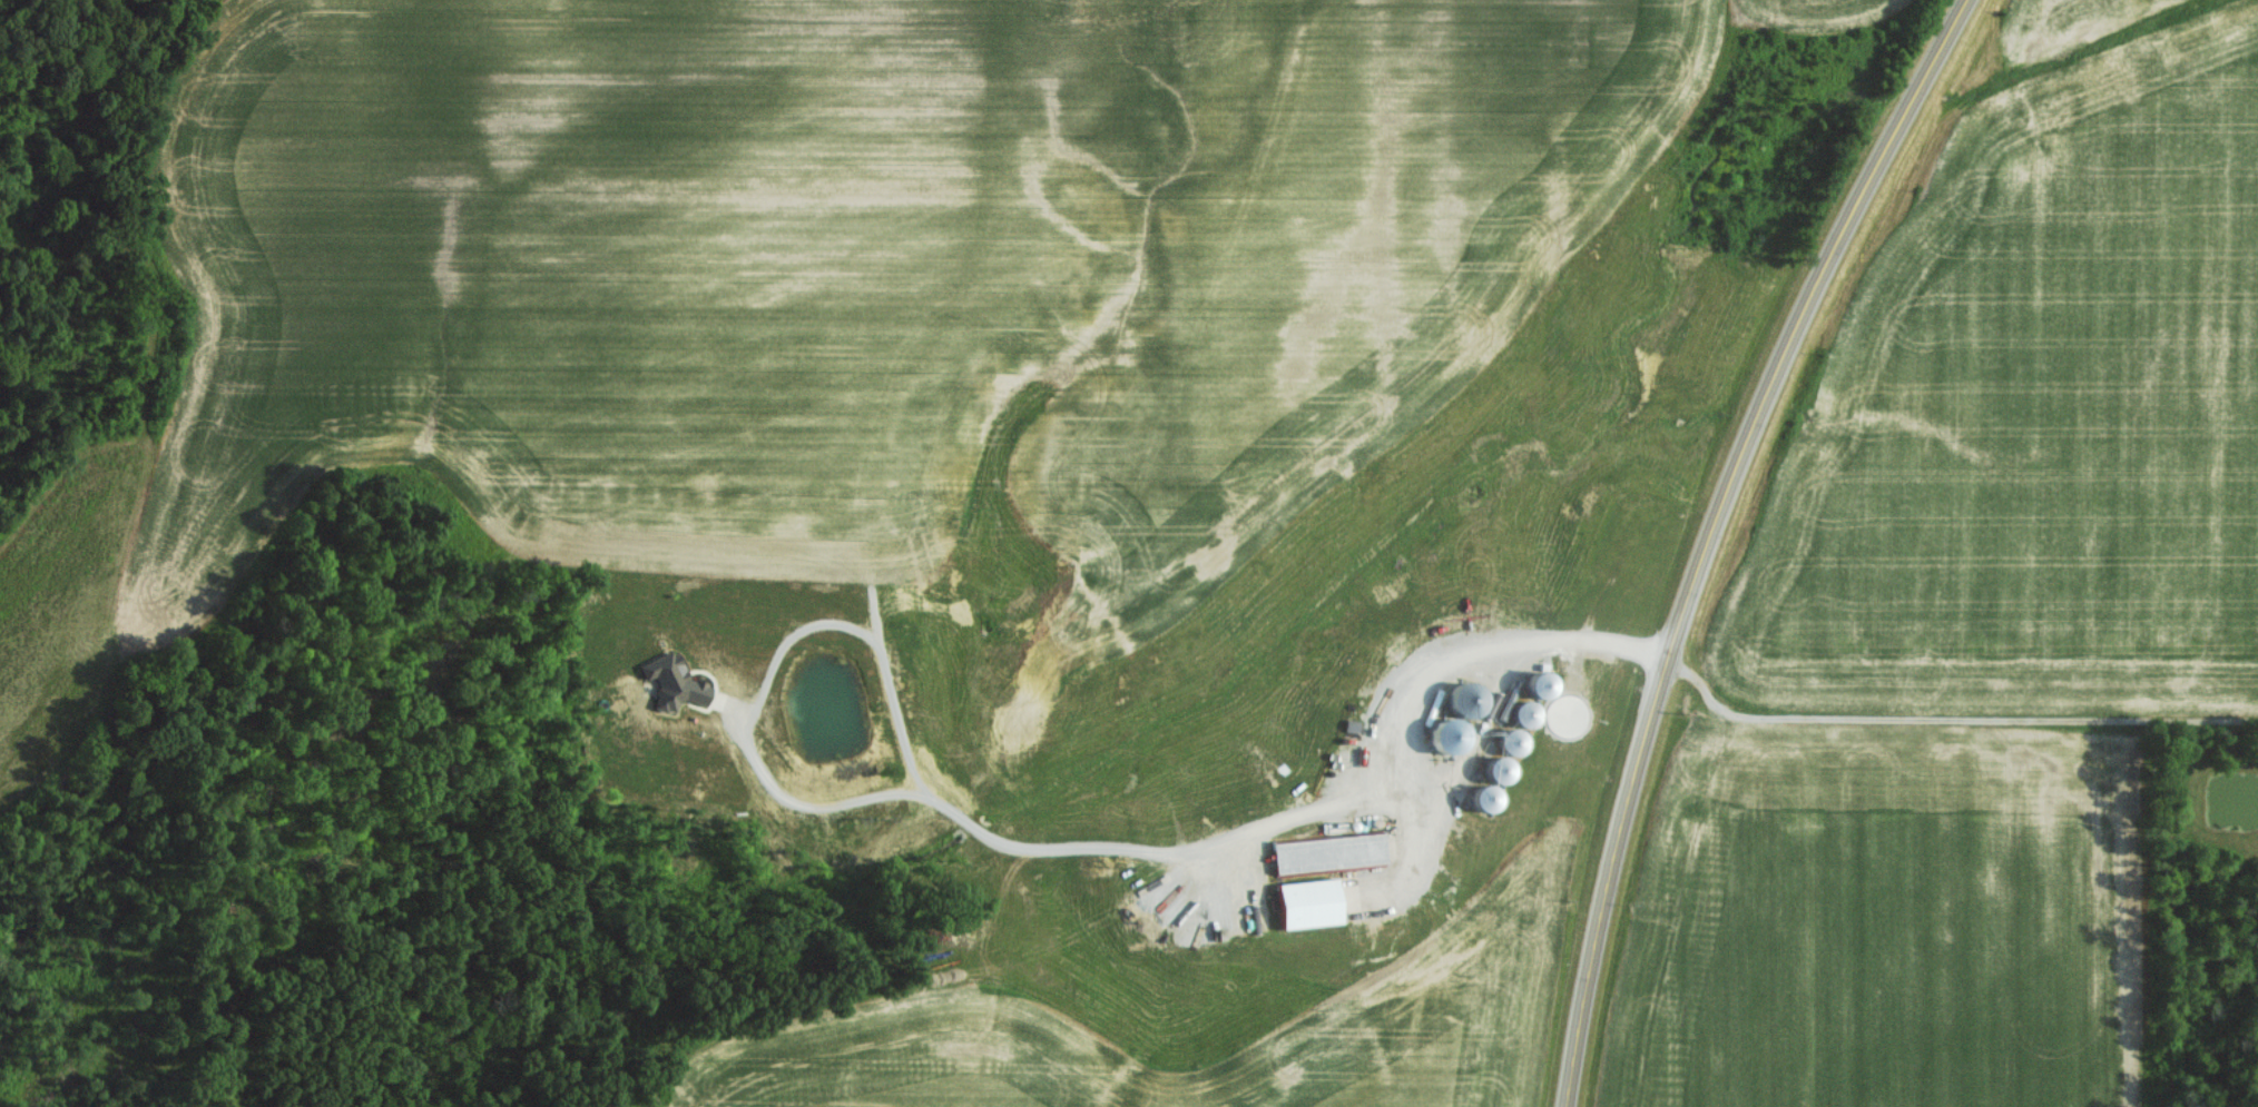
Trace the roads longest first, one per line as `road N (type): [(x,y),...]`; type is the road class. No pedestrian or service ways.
road 1 (primary): [(1566,1106),(1621,818),(1700,561),(1788,344),(1966,0)]

